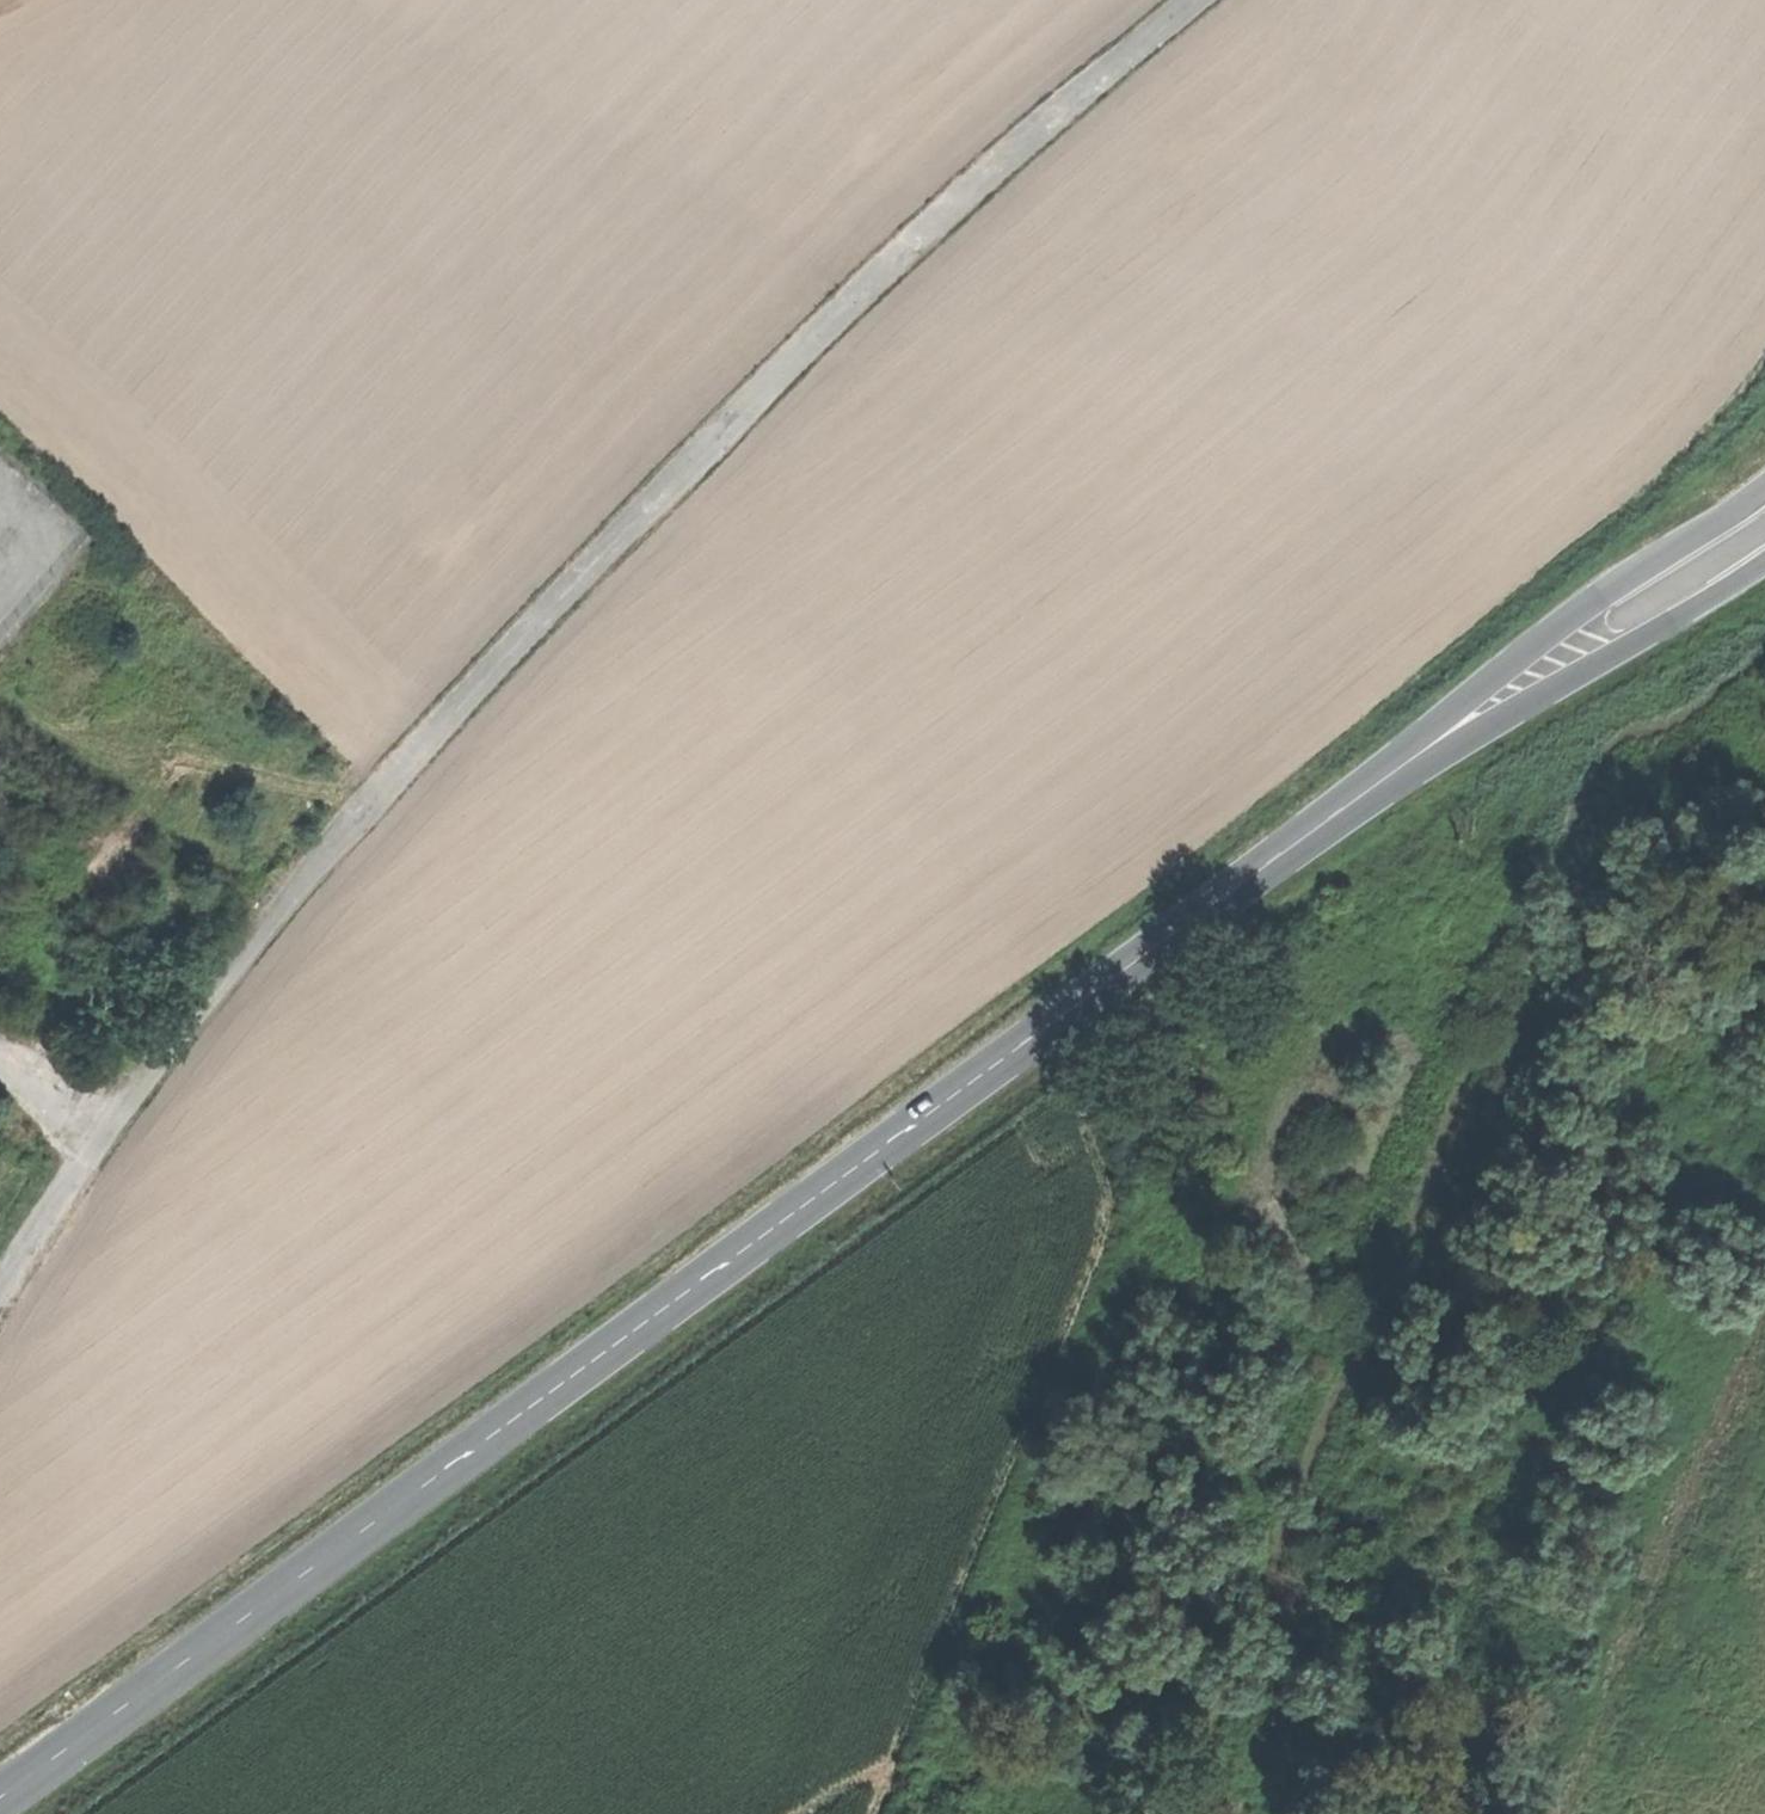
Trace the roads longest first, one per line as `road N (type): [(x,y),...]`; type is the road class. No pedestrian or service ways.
road 1 (primary): [(0,1794),(1447,730)]
road 2 (unclassified): [(0,1282),(117,1111),(312,861),(722,426),(974,183),(1191,0)]
road 3 (track): [(1549,1813),(1764,1300)]
road 4 (primary): [(1764,486),(1604,592),(1447,730)]
road 5 (primary): [(1447,730),(1634,640),(1764,560)]

